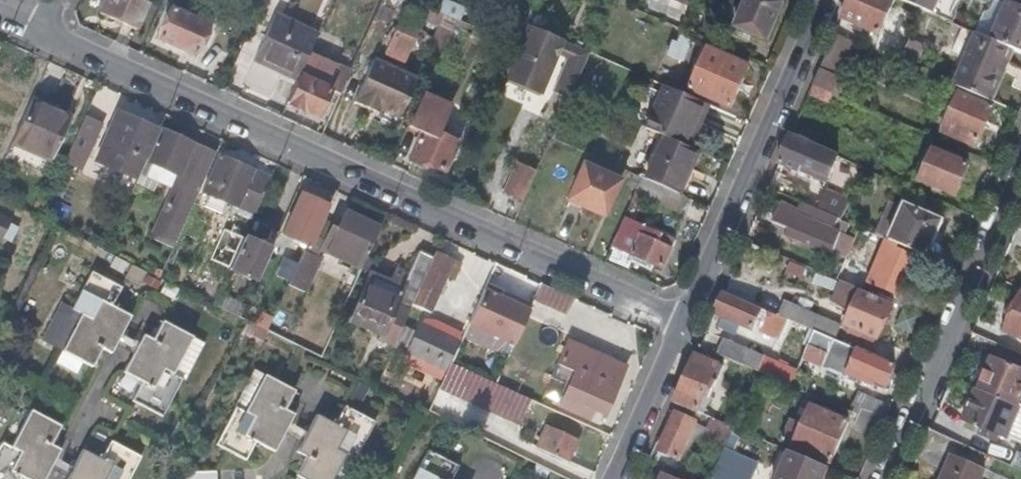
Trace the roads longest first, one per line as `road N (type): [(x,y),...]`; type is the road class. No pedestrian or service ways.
road 1 (residential): [(30,36),(685,320)]
road 2 (residential): [(685,320),(820,0)]
road 3 (residential): [(882,478),(1020,162)]
road 4 (residential): [(685,320),(612,478)]

